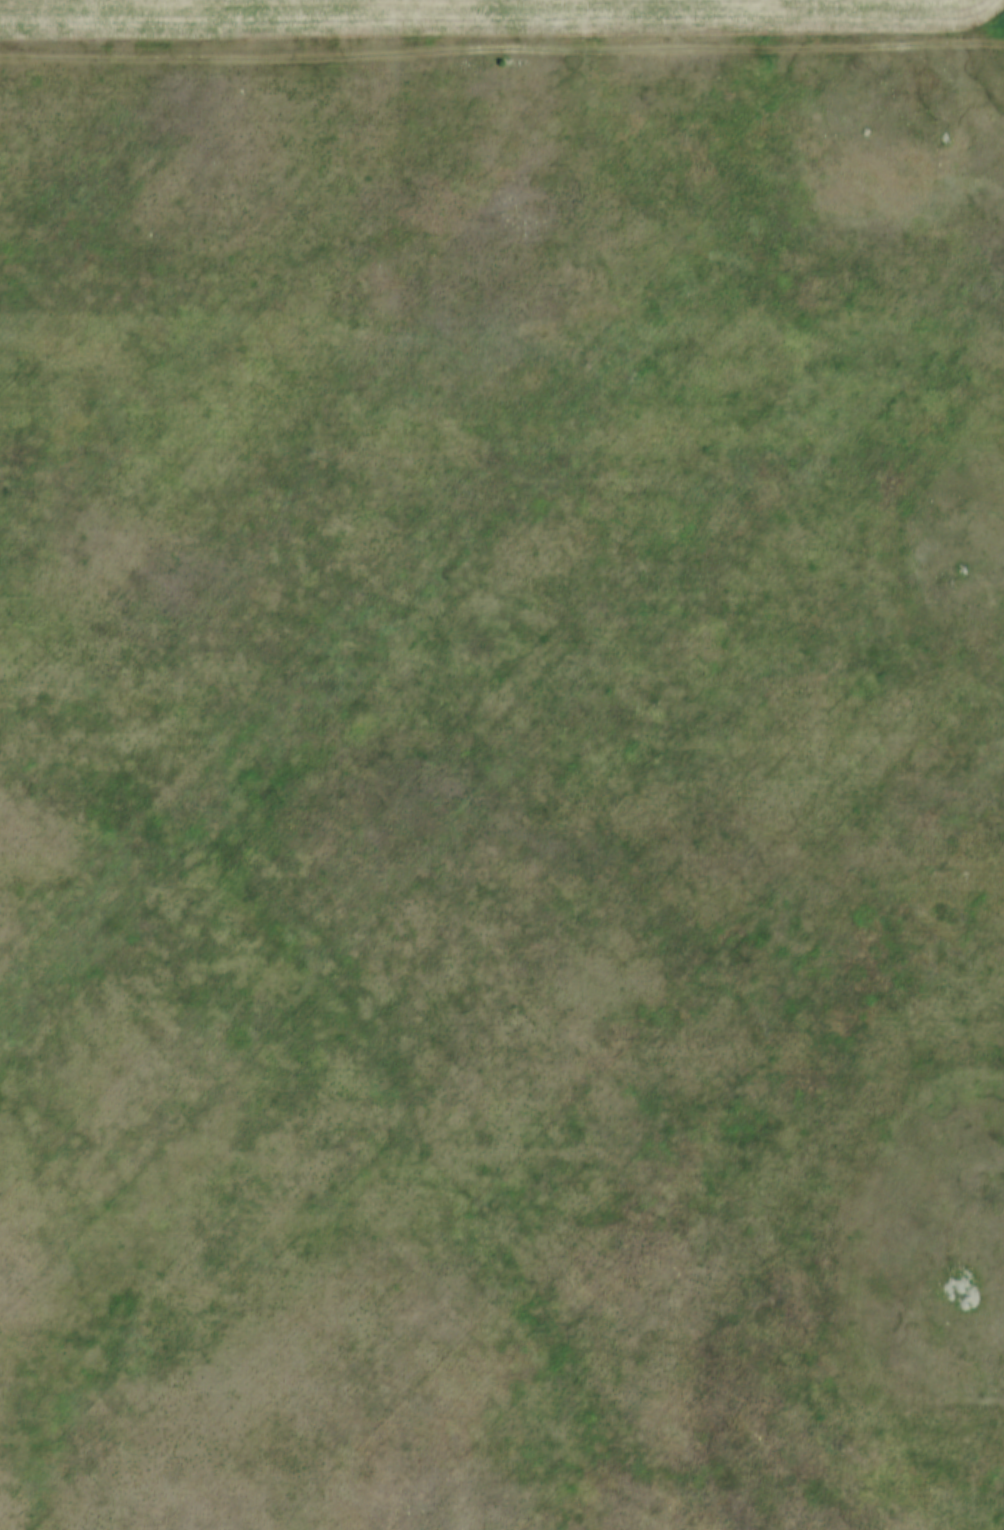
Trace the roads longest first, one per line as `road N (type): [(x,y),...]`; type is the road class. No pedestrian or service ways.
road 1 (track): [(1003,73),(0,66)]

